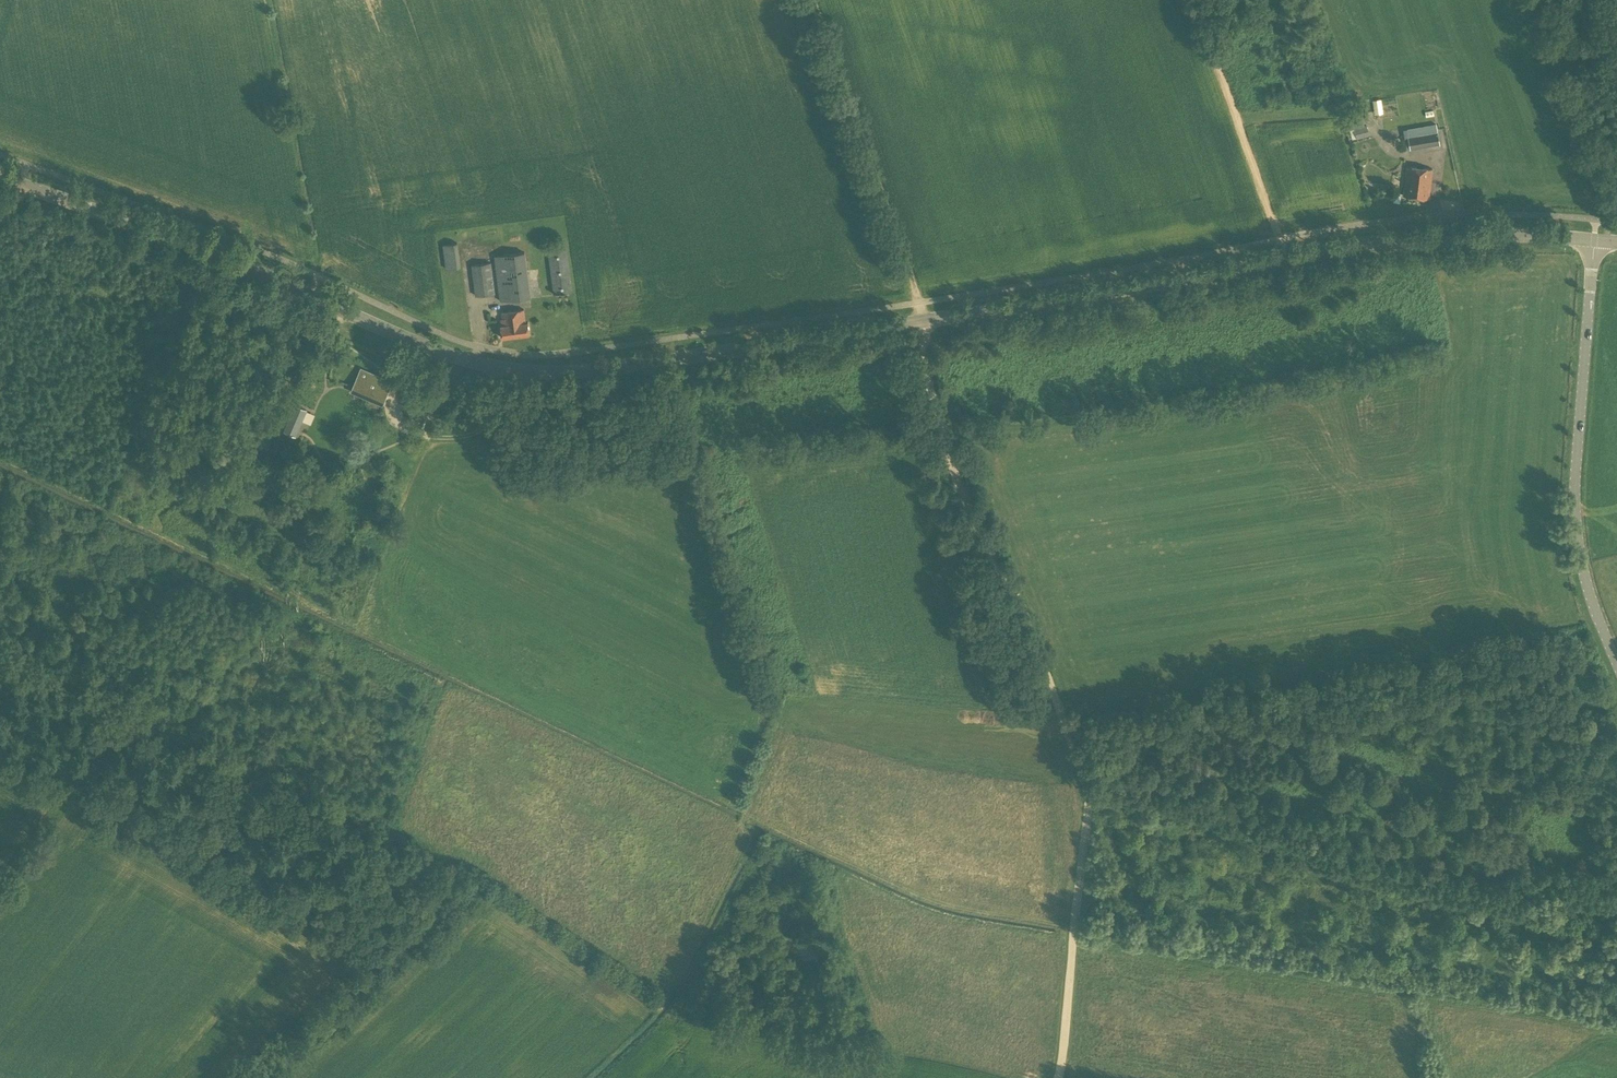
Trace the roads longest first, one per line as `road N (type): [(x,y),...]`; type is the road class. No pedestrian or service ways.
road 1 (secondary): [(1596,244),(1406,238),(920,322),(584,371),(506,373),(445,358),(319,288),(217,247),(0,178)]
road 2 (track): [(1057,1077),(1081,786),(1015,599),(963,503),(923,390),(920,322)]
road 3 (unclassified): [(1616,668),(1576,525),(1596,244)]
road 4 (track): [(922,304),(816,0)]
road 5 (track): [(0,735),(73,775),(0,887)]

